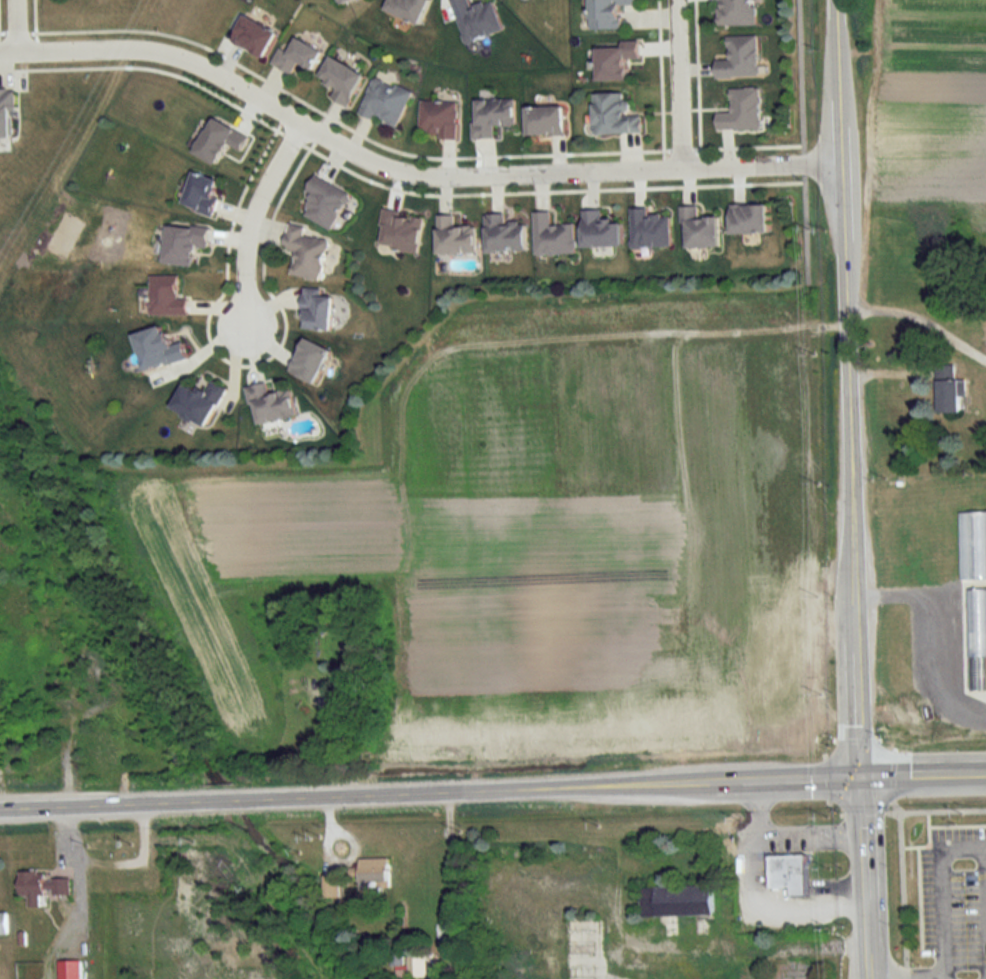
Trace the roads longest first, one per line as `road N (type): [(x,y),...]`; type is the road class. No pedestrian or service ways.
road 1 (residential): [(838,167),(423,179),(376,166),(181,56),(131,48),(0,52)]
road 2 (secondary): [(0,809),(738,781)]
road 3 (tertiary): [(838,167),(853,599)]
road 4 (residential): [(298,122),(251,219),(239,283),(247,343)]
road 5 (tertiary): [(860,777),(869,978)]
road 6 (tertiary): [(853,599),(860,777)]
road 7 (residential): [(681,172),(676,0)]
road 8 (tertiary): [(833,0),(838,167)]
road 9 (secondary): [(860,777),(985,773)]
road 10 (secondary): [(738,781),(860,777)]

